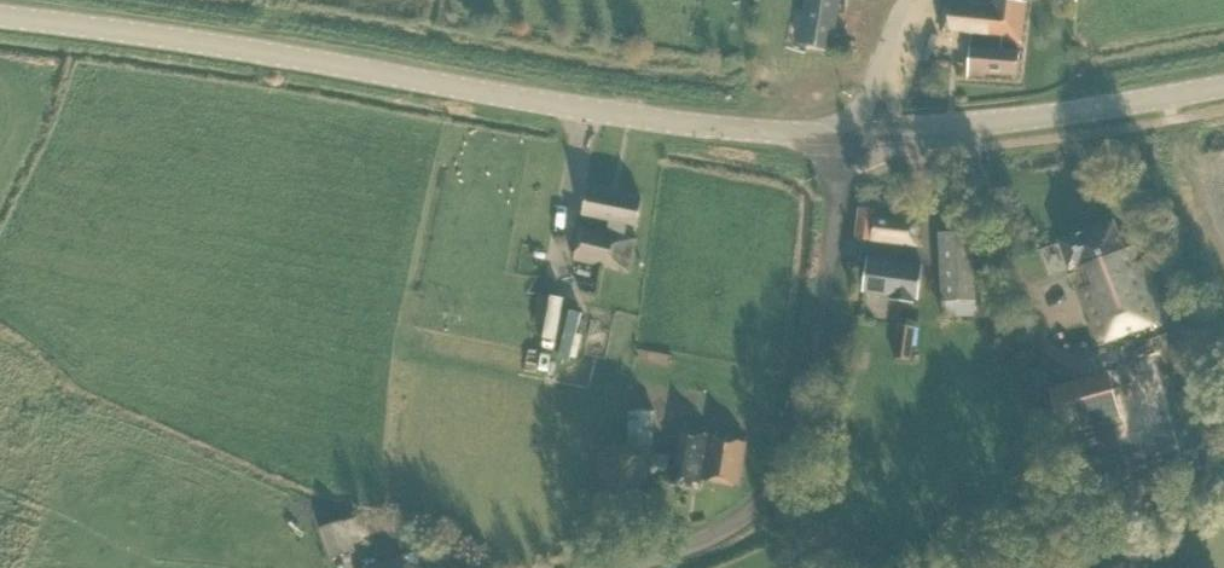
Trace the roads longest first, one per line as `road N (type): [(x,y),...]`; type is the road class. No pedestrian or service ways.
road 1 (tertiary): [(852,131),(678,126),(0,14)]
road 2 (unclassified): [(621,567),(741,519),(782,474),(812,382),(852,131)]
road 3 (tertiary): [(852,131),(1005,122),(1223,87)]
road 4 (unclassified): [(852,131),(910,0)]

